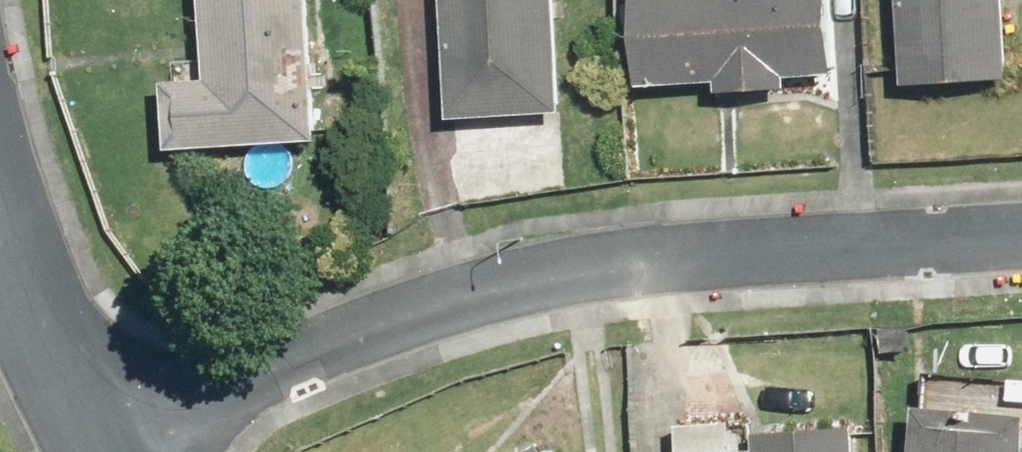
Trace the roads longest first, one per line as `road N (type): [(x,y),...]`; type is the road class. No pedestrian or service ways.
road 1 (residential): [(105,449),(295,352),(535,275),(1021,237)]
road 2 (residential): [(105,449),(0,172)]

